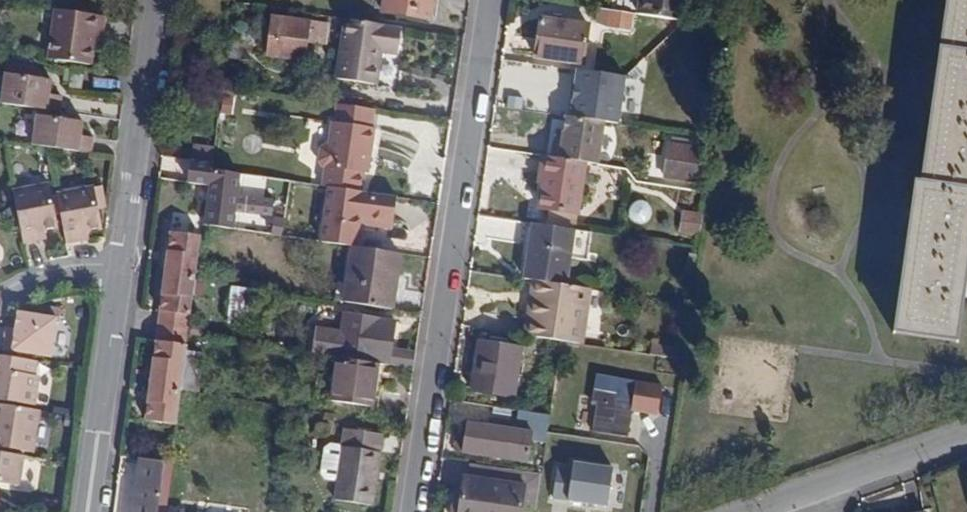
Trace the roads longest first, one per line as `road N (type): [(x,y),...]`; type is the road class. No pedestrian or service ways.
road 1 (residential): [(490,0),(412,511)]
road 2 (residential): [(117,280),(155,0)]
road 3 (residential): [(88,511),(117,280)]
road 4 (residential): [(966,435),(812,491)]
road 5 (residential): [(0,304),(70,278),(117,280)]

